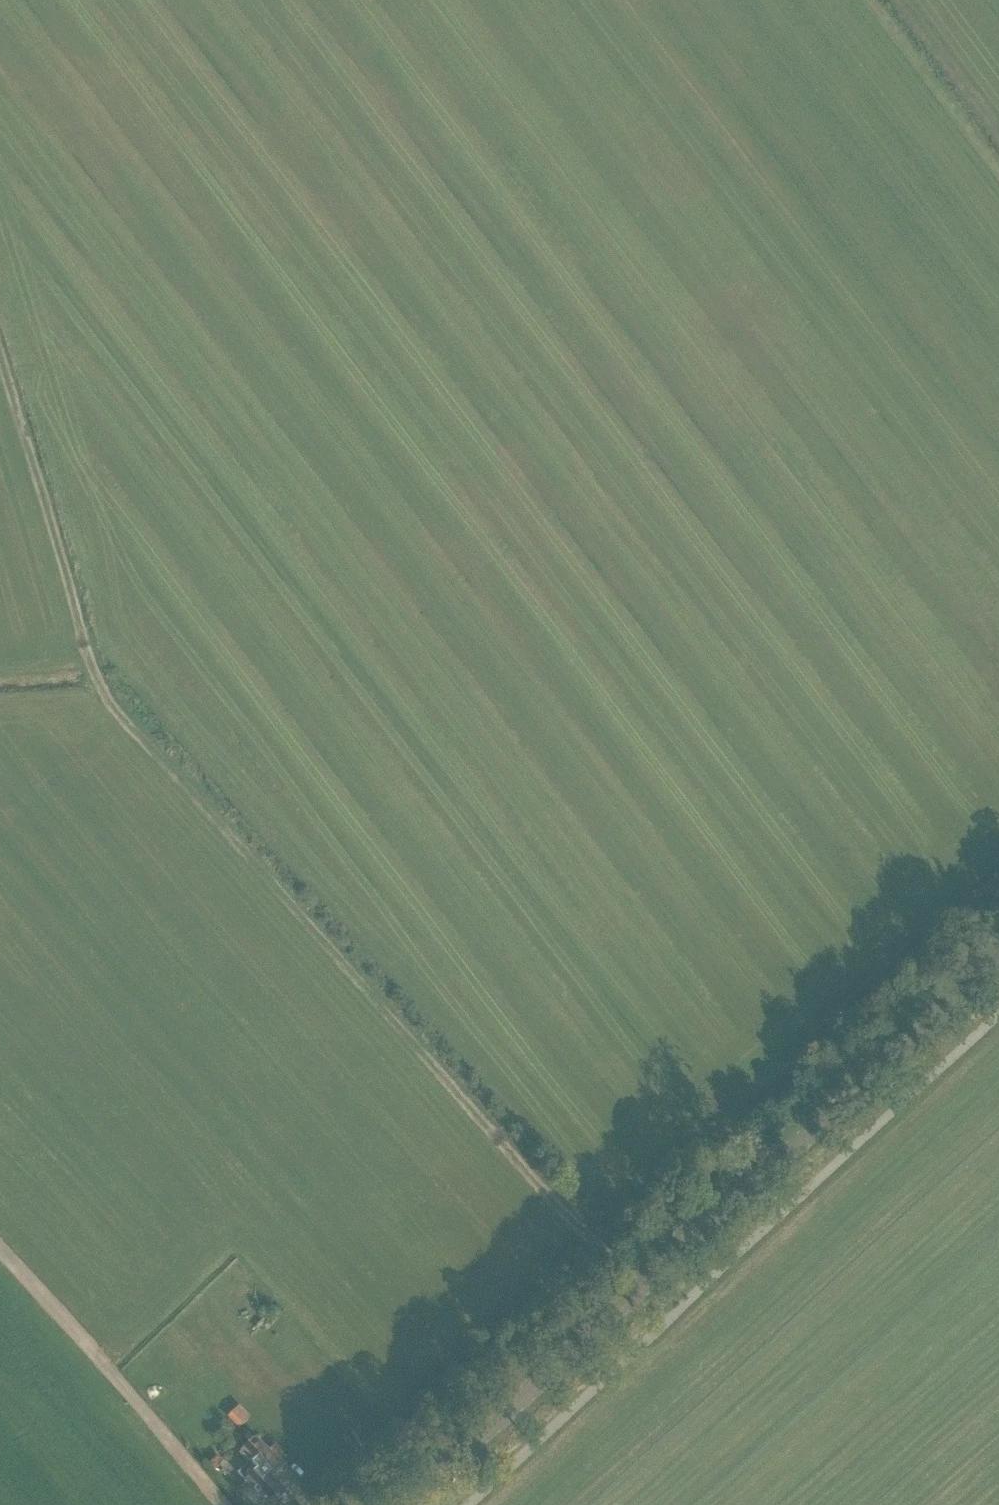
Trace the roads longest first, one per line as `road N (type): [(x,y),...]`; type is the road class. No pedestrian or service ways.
road 1 (tertiary): [(405,1504),(998,962)]

